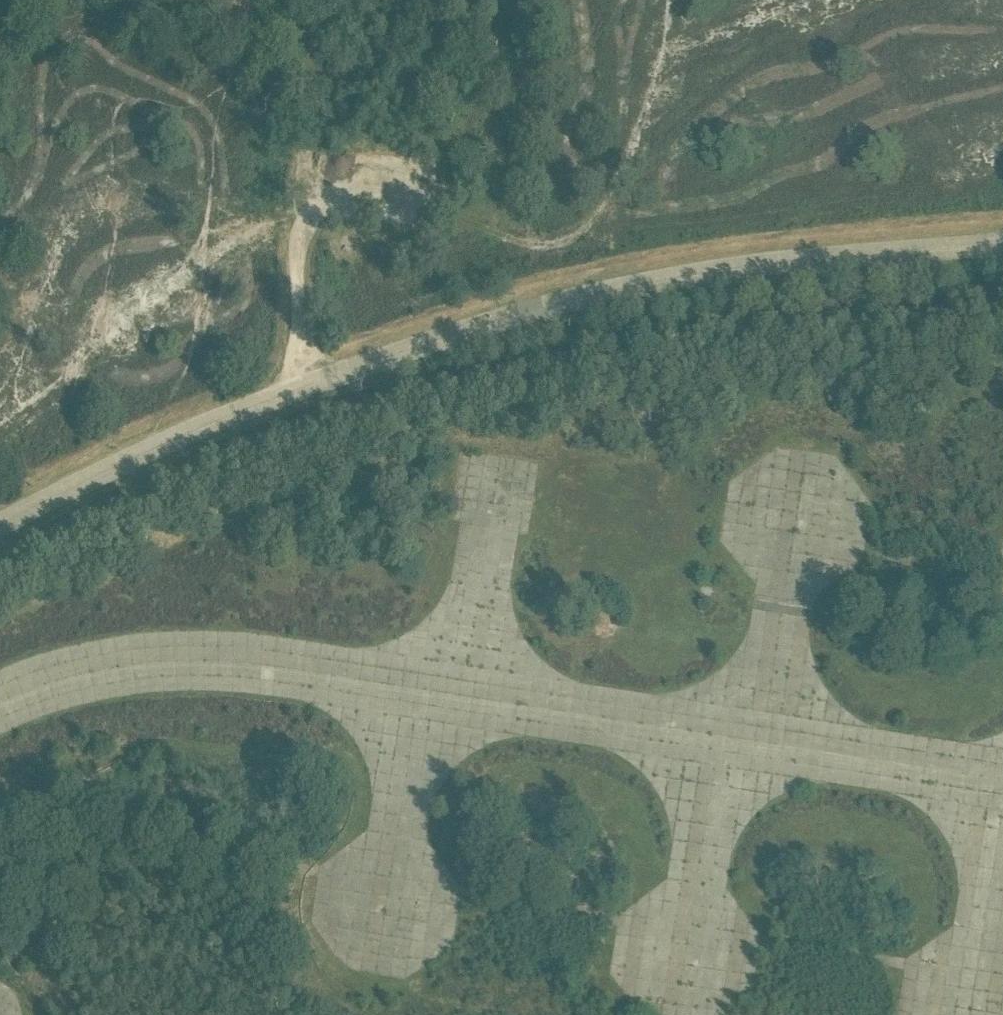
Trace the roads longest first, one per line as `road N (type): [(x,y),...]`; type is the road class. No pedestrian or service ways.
road 1 (unclassified): [(0,528),(300,388),(646,284),(1002,253)]

